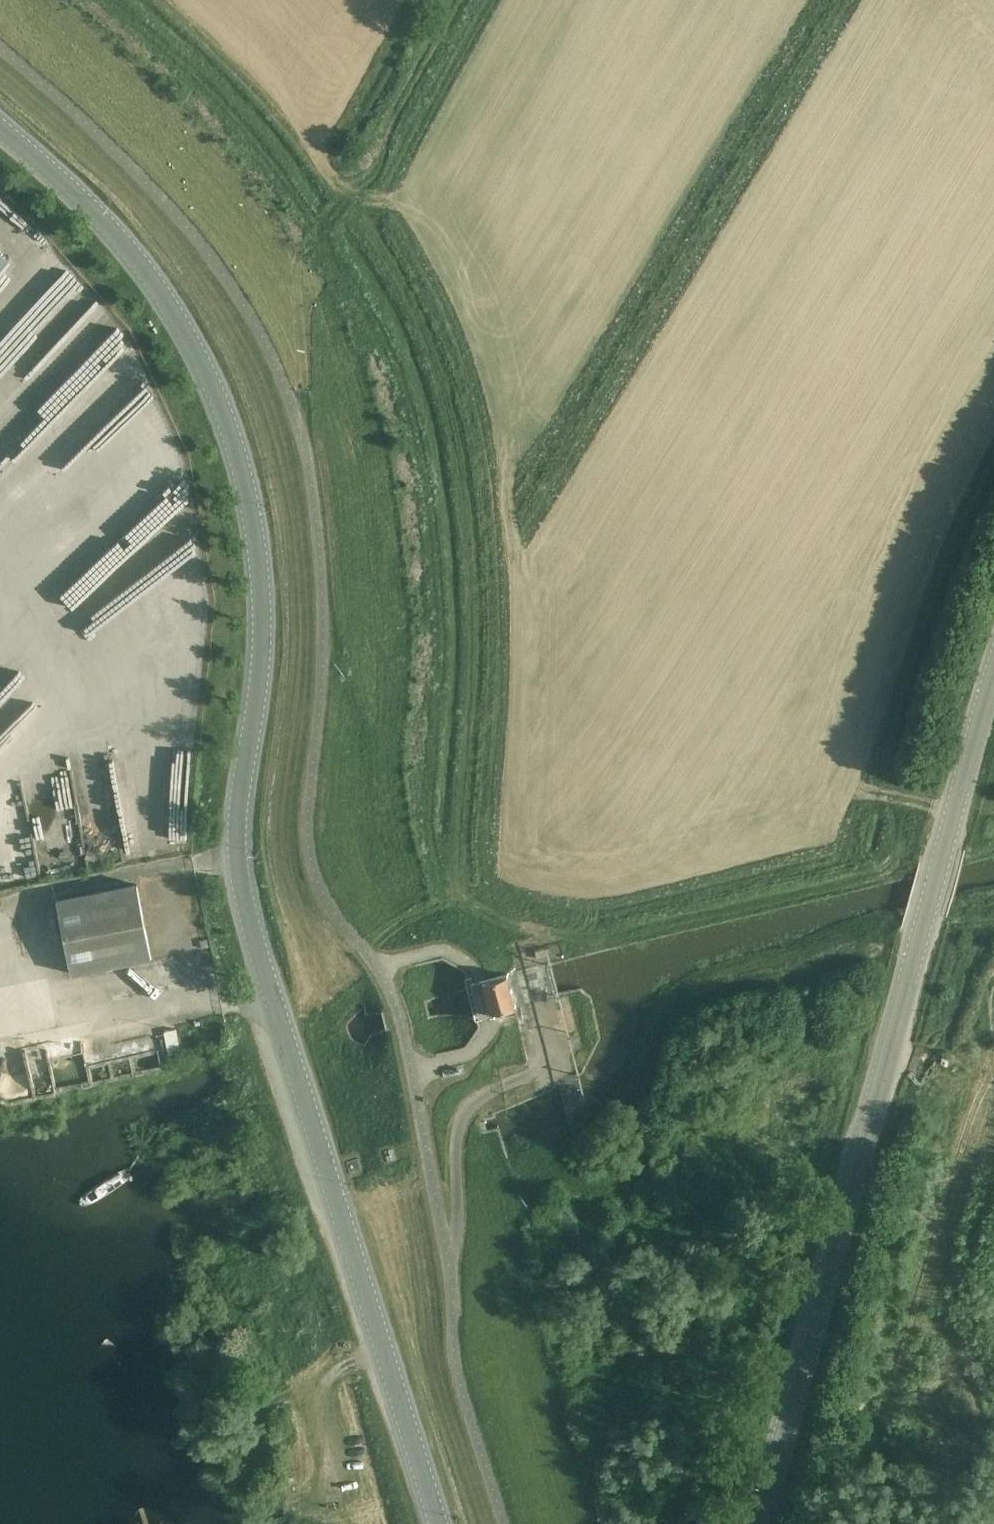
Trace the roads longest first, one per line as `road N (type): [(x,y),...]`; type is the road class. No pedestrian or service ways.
road 1 (unclassified): [(439,1523),(244,892),(239,807),(263,622),(253,523),(230,429),(187,338),(139,262),(0,128)]
road 2 (unclassified): [(758,1523),(993,677)]
road 3 (track): [(447,0),(367,136)]

